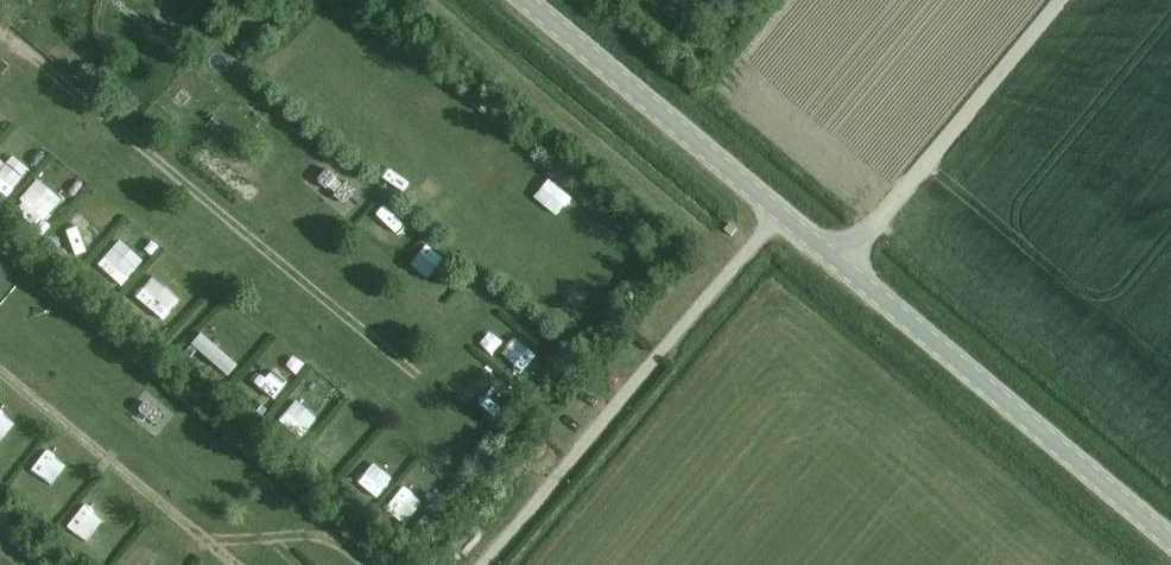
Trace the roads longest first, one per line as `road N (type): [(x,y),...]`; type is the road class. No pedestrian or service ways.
road 1 (tertiary): [(1170,540),(844,264)]
road 2 (tertiary): [(844,264),(527,0)]
road 3 (unclassified): [(844,264),(1064,0)]

